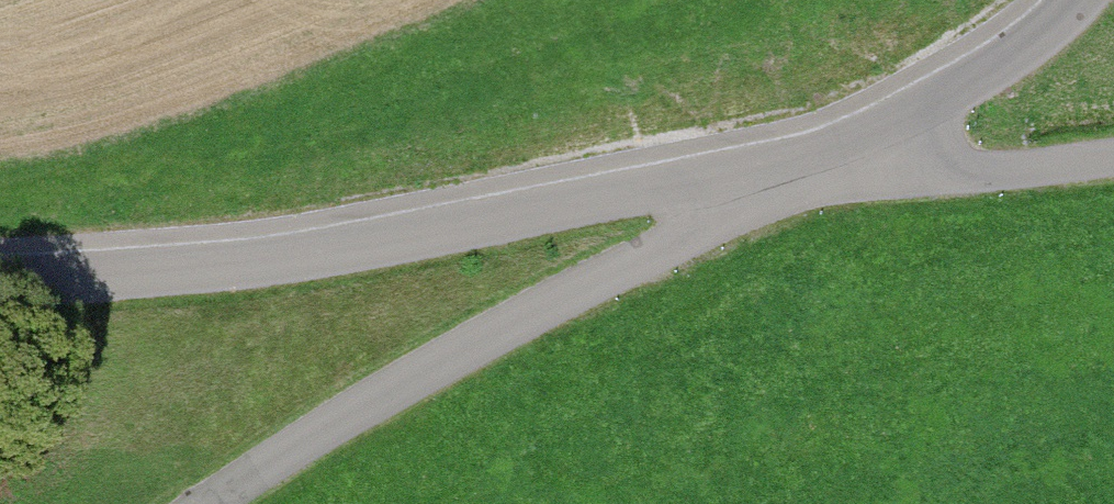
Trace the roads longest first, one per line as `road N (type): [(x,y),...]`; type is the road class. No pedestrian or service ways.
road 1 (unclassified): [(0,283),(346,240),(606,187),(783,180)]
road 2 (unclassified): [(783,180),(207,503)]
road 3 (unclassified): [(783,180),(971,91),(1044,41),(1082,0)]
road 4 (residential): [(1113,154),(988,173),(783,180)]

